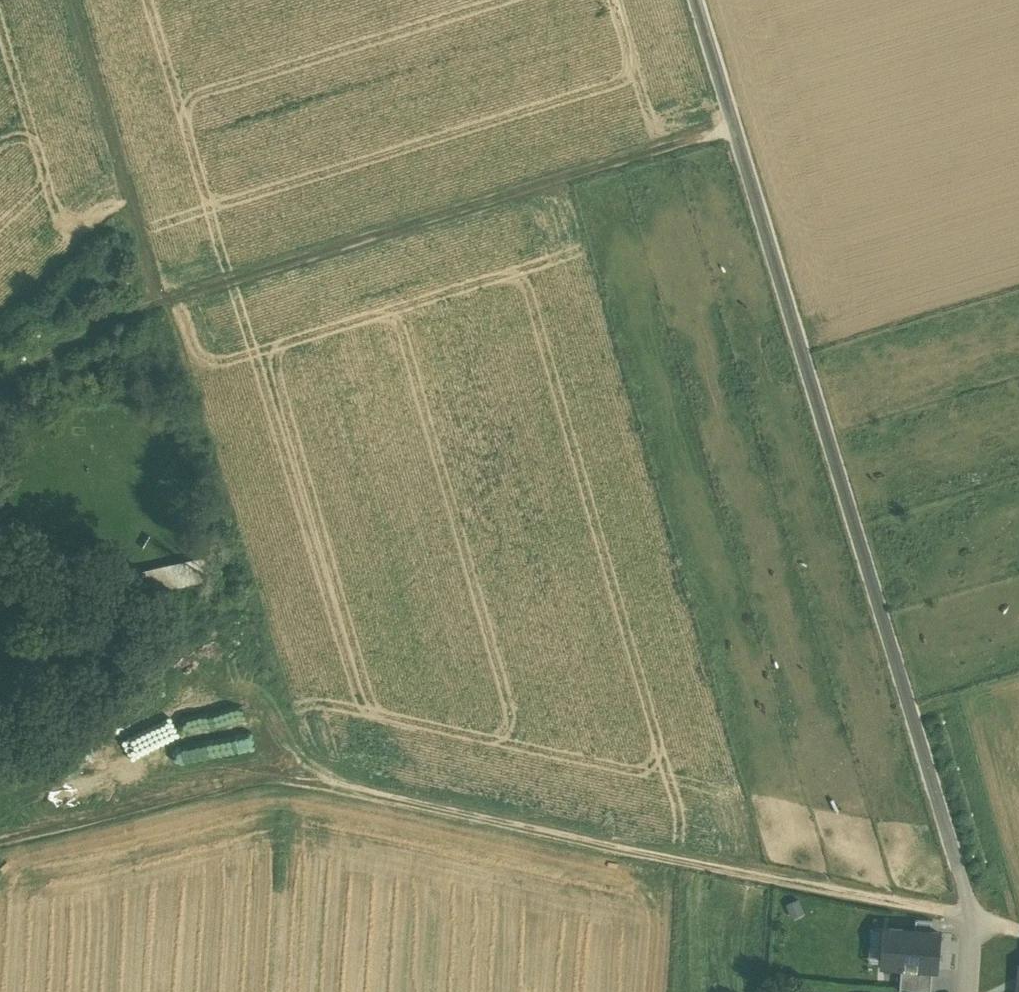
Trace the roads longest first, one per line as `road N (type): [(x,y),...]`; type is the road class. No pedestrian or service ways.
road 1 (track): [(972,921),(304,772),(0,832)]
road 2 (track): [(972,921),(694,0)]
road 3 (track): [(732,126),(162,303)]
road 4 (track): [(162,303),(304,772)]
road 5 (track): [(71,0),(162,303)]

